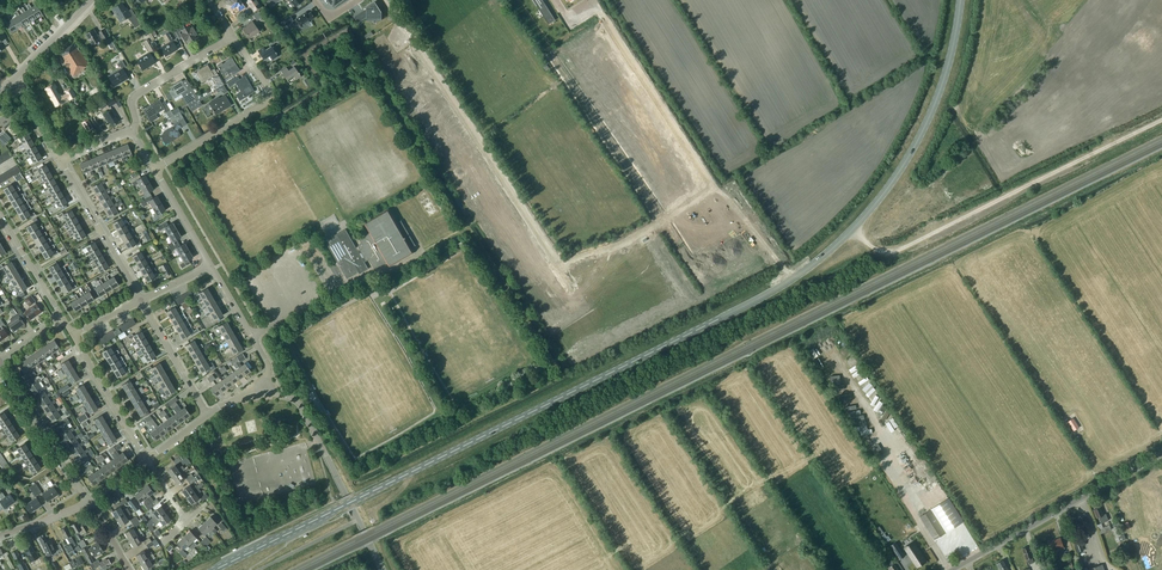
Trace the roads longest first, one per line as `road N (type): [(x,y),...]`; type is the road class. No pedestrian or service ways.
road 1 (tertiary): [(214,569),(760,298)]
road 2 (track): [(852,230),(885,250),(906,246),(1161,120)]
road 3 (tertiary): [(961,0),(942,85),(917,143),(852,230),(794,278)]
road 4 (residential): [(391,0),(559,265)]
road 5 (residential): [(556,0),(569,21),(595,5),(710,182)]
road 6 (tertiary): [(952,569),(1161,452)]
road 7 (unclassified): [(383,569),(301,405),(265,393)]
road 8 (residential): [(155,171),(270,100),(232,35)]
road 9 (residential): [(559,265),(618,246),(713,187)]
road 10 (residential): [(141,300),(60,159)]
road 11 (residential): [(90,501),(0,372)]
road 12 (residential): [(132,133),(135,94),(232,35)]
road 13 (residential): [(148,458),(72,334)]
road 14 (residential): [(265,393),(264,357),(210,266)]
road 15 (residential): [(208,414),(141,300)]
road 16 (residential): [(794,278),(710,182)]

